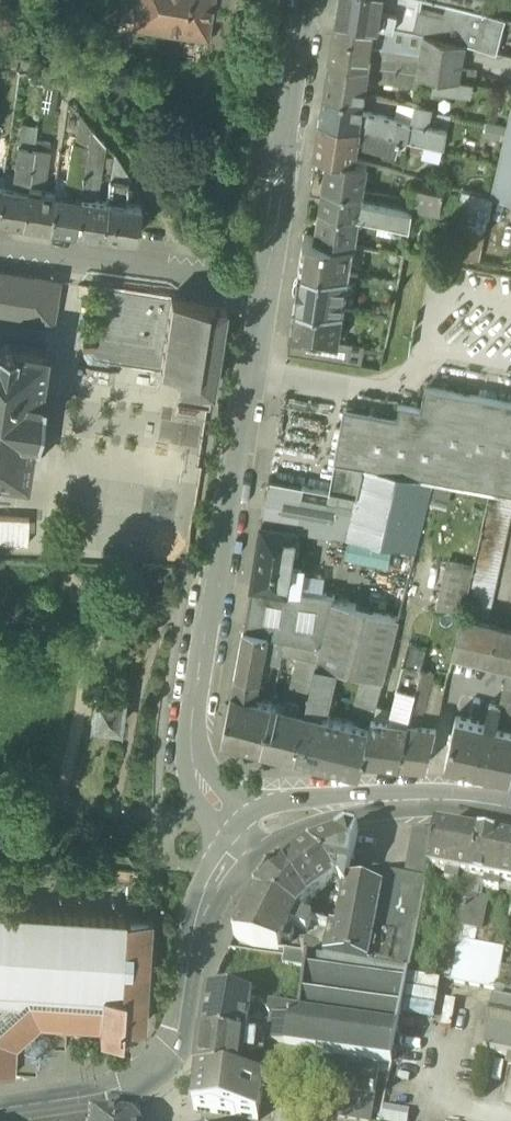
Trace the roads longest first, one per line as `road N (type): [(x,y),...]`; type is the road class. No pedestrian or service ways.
road 1 (residential): [(247,844),(198,775),(193,714),(266,287)]
road 2 (secondary): [(0,1108),(132,1087),(155,1075),(173,1055),(190,953),(215,889),(247,844)]
road 3 (residential): [(266,287),(308,0)]
road 4 (secondary): [(247,844),(262,828),(301,814),(363,804),(459,801),(510,811)]
road 5 (residential): [(0,248),(266,287)]

